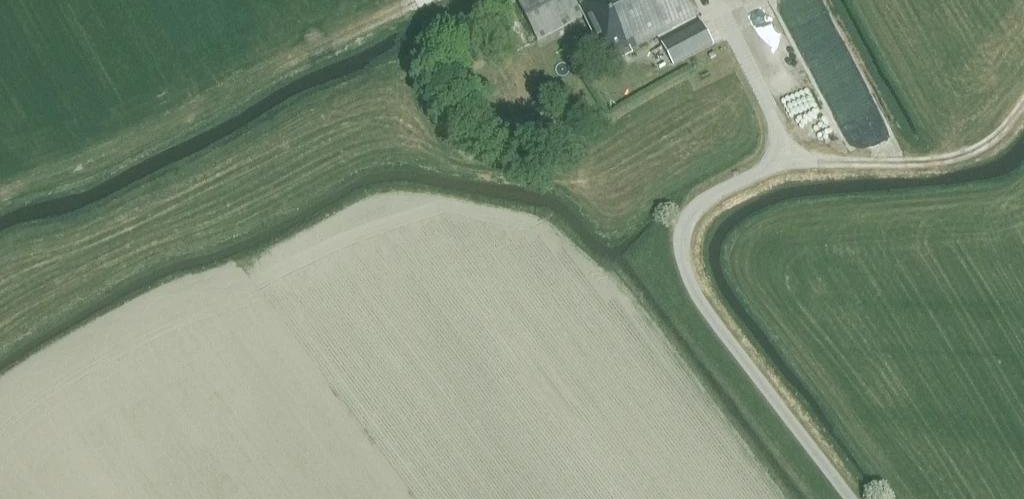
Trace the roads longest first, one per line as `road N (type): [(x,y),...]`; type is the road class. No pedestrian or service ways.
road 1 (unclassified): [(848,498),(708,313),(683,265),(682,232),(694,210),(721,187),(786,160)]

